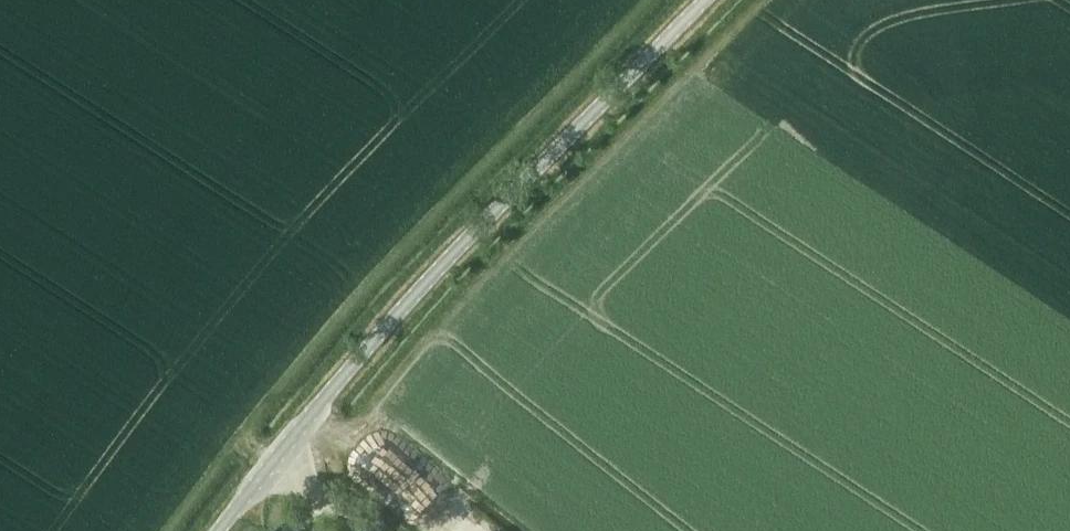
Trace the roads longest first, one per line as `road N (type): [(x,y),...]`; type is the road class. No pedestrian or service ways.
road 1 (unclassified): [(230,530),(450,260),(708,0)]

